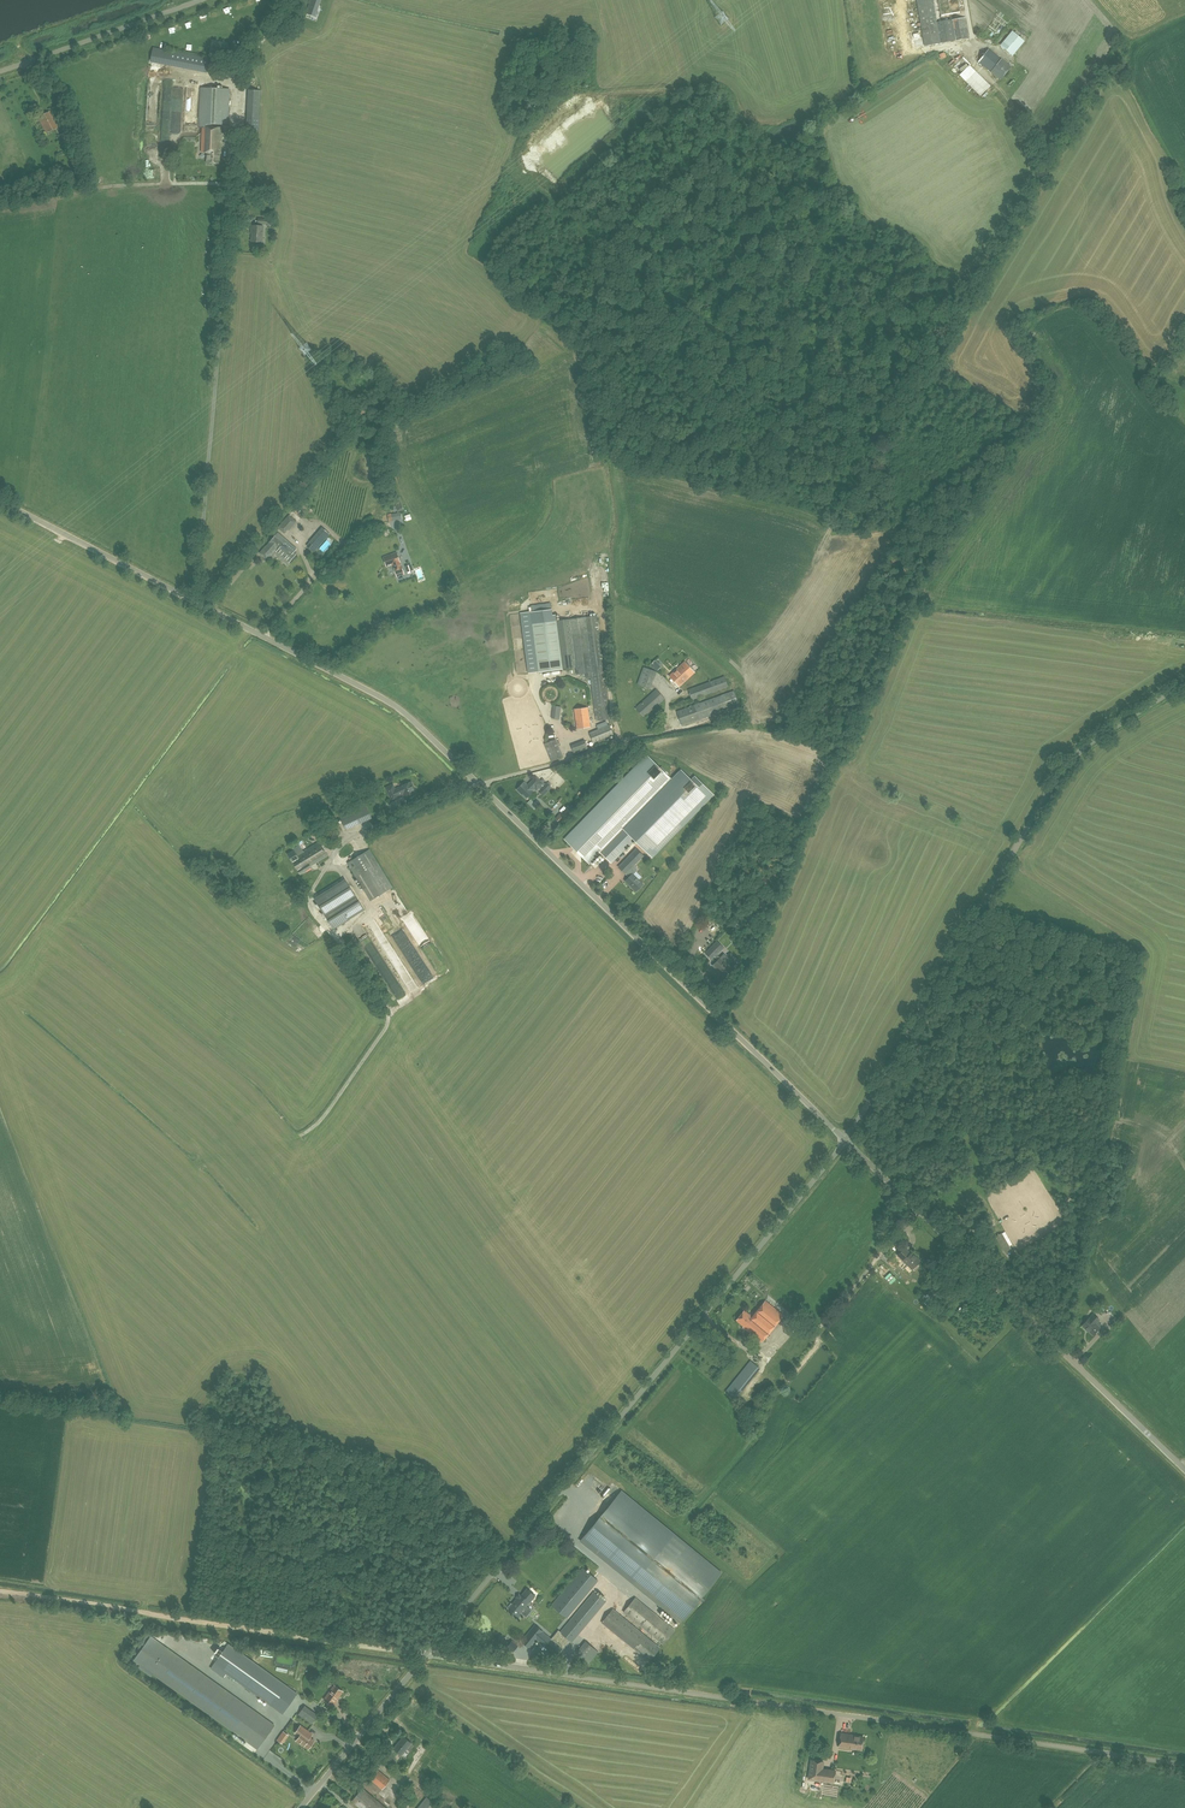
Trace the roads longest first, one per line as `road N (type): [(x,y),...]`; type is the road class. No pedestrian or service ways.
road 1 (unclassified): [(1184,1763),(426,1653)]
road 2 (unclassified): [(426,1653),(845,1139)]
road 3 (unclassified): [(845,1139),(1060,769),(1184,682)]
road 4 (unclassified): [(478,784),(389,703),(0,501)]
road 5 (unclassified): [(845,1139),(478,784)]
road 6 (unclassified): [(1184,1469),(845,1139)]
road 7 (track): [(0,1591),(426,1653)]
road 8 (unclassified): [(478,784),(731,711)]
road 9 (unclassified): [(202,0),(0,72)]
road 10 (unclassified): [(298,1807),(426,1653)]

